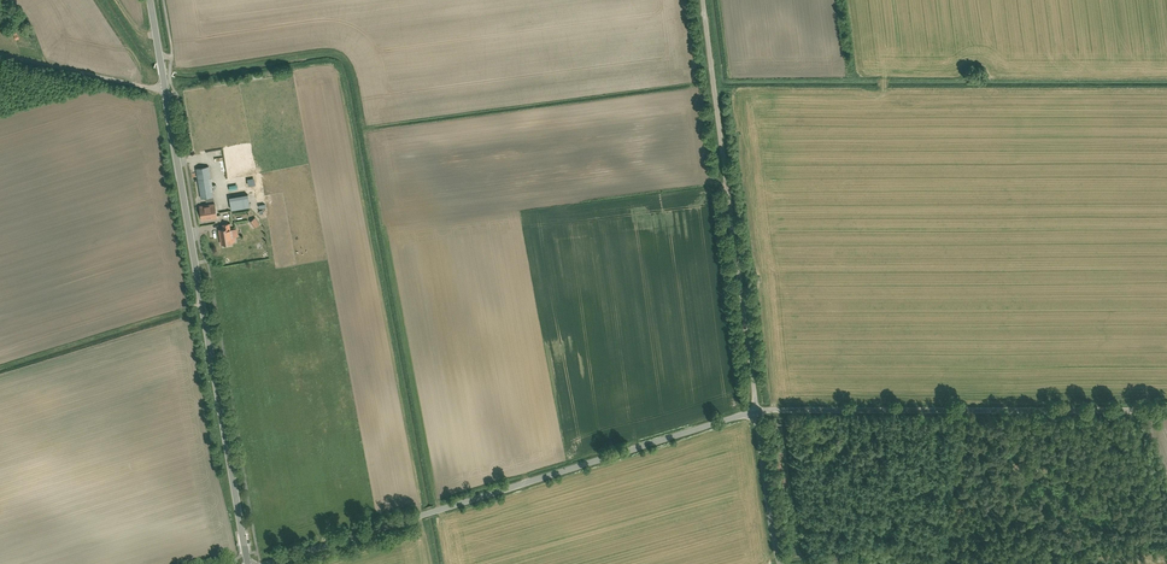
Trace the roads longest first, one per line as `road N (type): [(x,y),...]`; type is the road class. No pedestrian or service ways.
road 1 (tertiary): [(150,0),(248,563)]
road 2 (residential): [(275,563),(758,410)]
road 3 (residential): [(703,0),(758,410)]
road 4 (residential): [(758,410),(1166,409)]
road 5 (unclassified): [(758,410),(780,563)]

